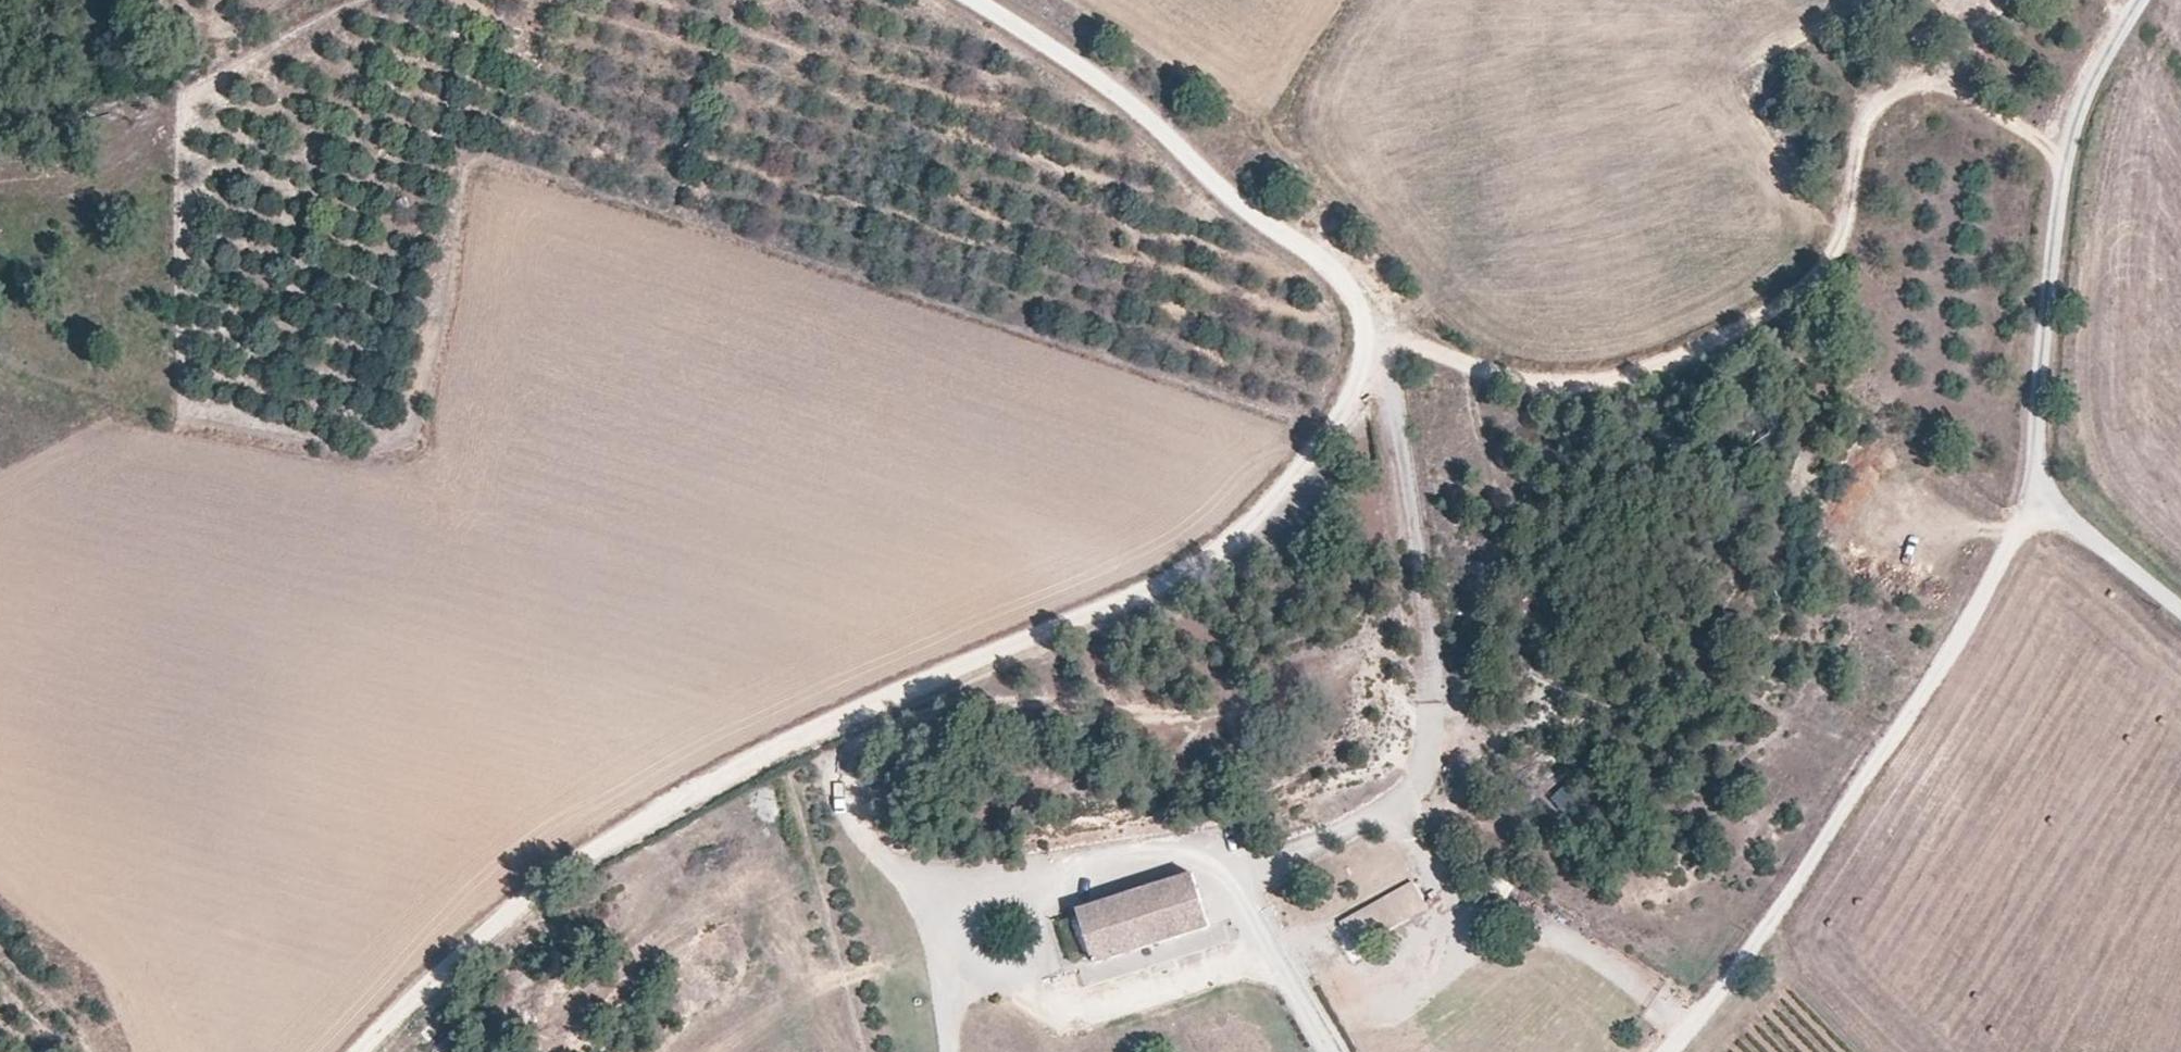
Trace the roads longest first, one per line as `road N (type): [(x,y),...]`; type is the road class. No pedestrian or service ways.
road 1 (track): [(1357,322),(1492,382),(1610,387),(1747,330),(1842,246),(1868,122),(1936,74),(1996,0)]
road 2 (unclassified): [(2180,616),(2060,513),(2040,472),(2037,378),(2064,153),(2094,69),(2138,0)]
road 3 (track): [(1925,82),(2045,148),(2062,172)]

